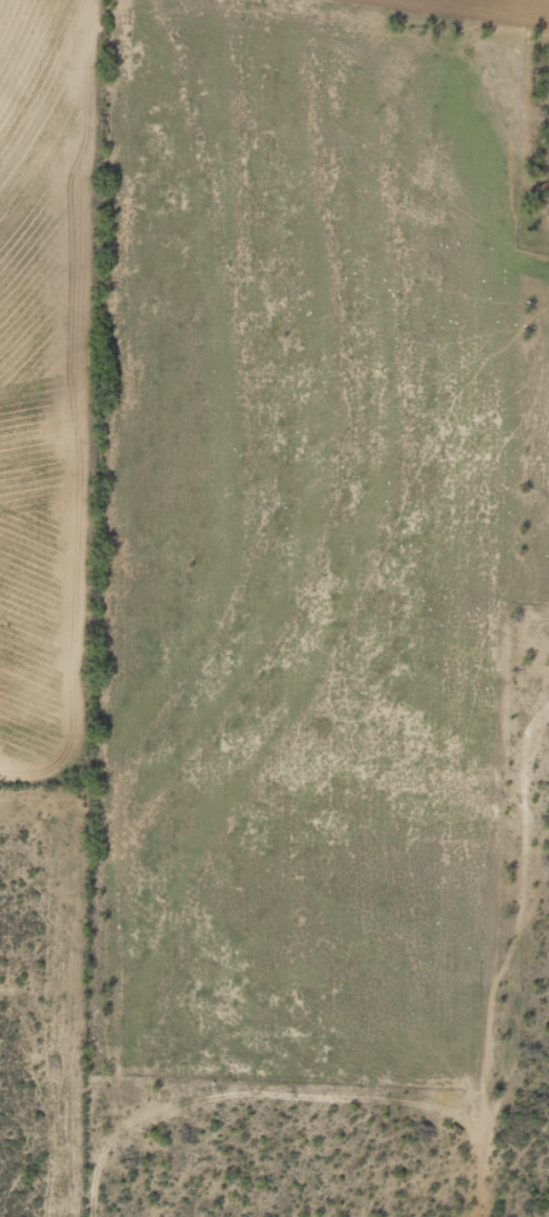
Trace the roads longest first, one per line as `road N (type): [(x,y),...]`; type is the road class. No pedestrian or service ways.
road 1 (residential): [(478,1216),(513,1093),(548,864)]

